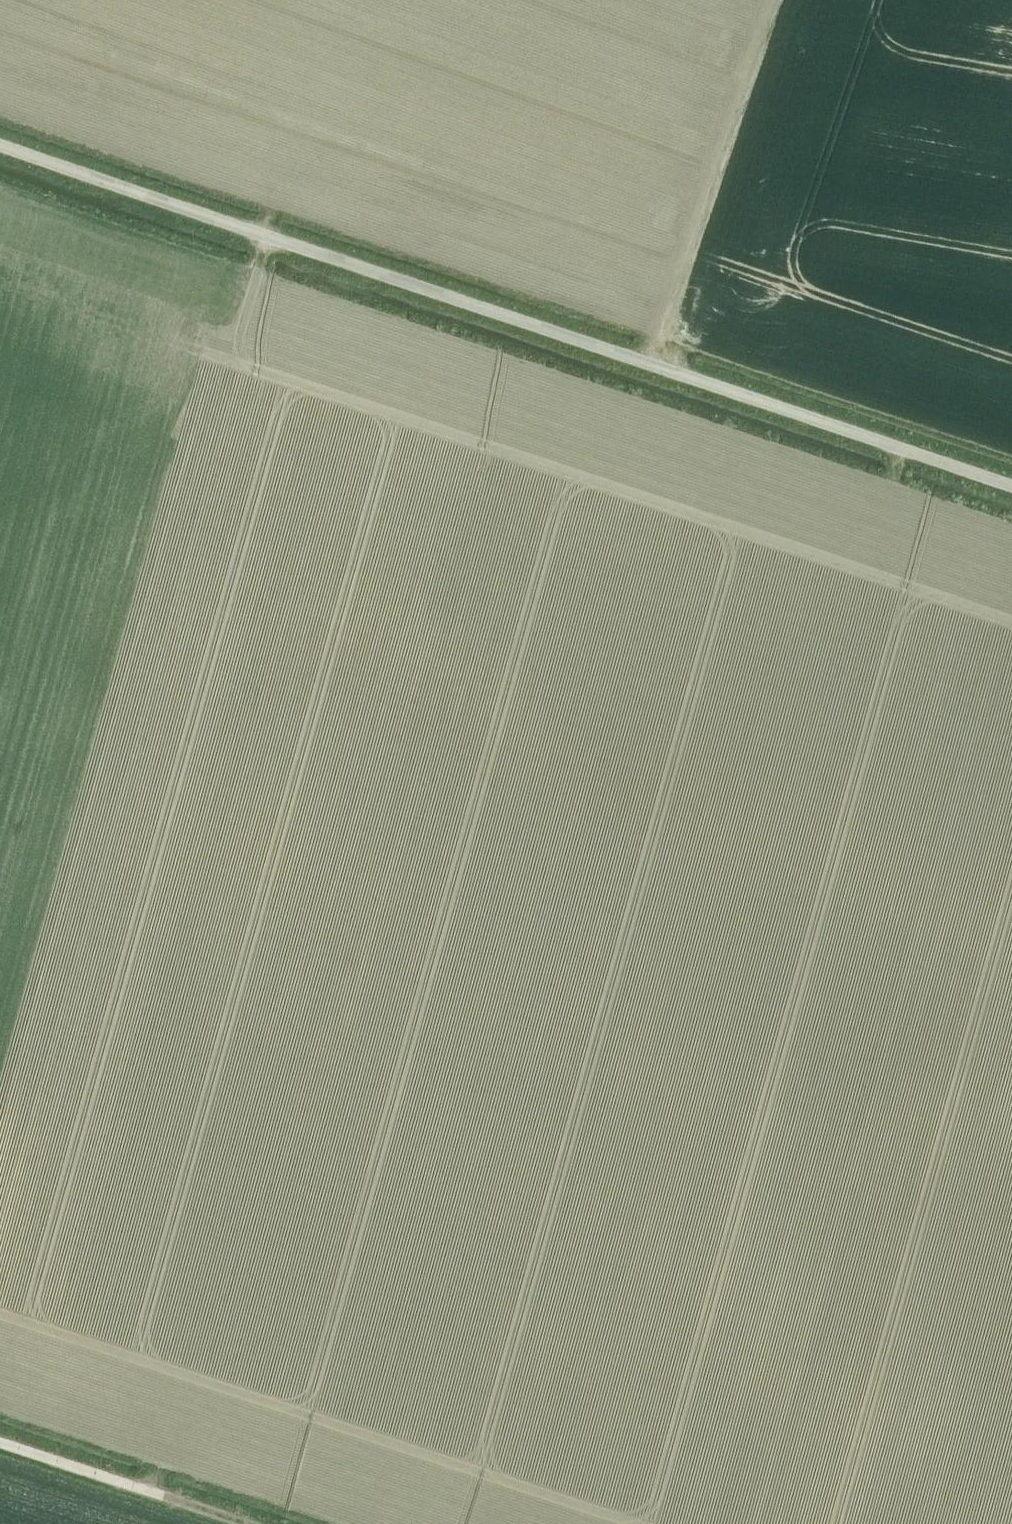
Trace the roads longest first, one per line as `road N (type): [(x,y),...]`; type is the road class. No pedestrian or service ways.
road 1 (unclassified): [(1011,486),(0,140)]
road 2 (track): [(0,1442),(254,1523)]

